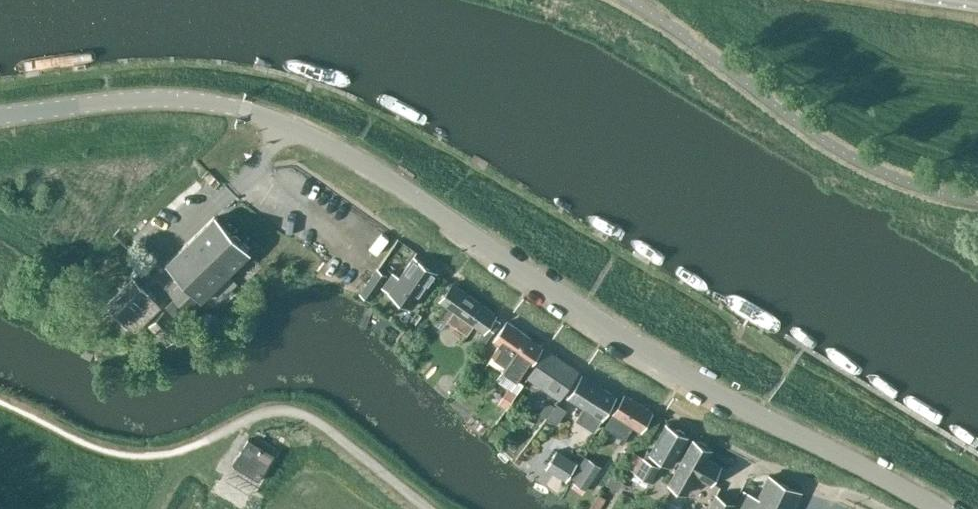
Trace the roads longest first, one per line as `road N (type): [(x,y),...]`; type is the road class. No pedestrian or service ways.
road 1 (residential): [(241,107),(340,149),(609,329),(939,508)]
road 2 (unclassified): [(0,114),(151,99),(241,107)]

